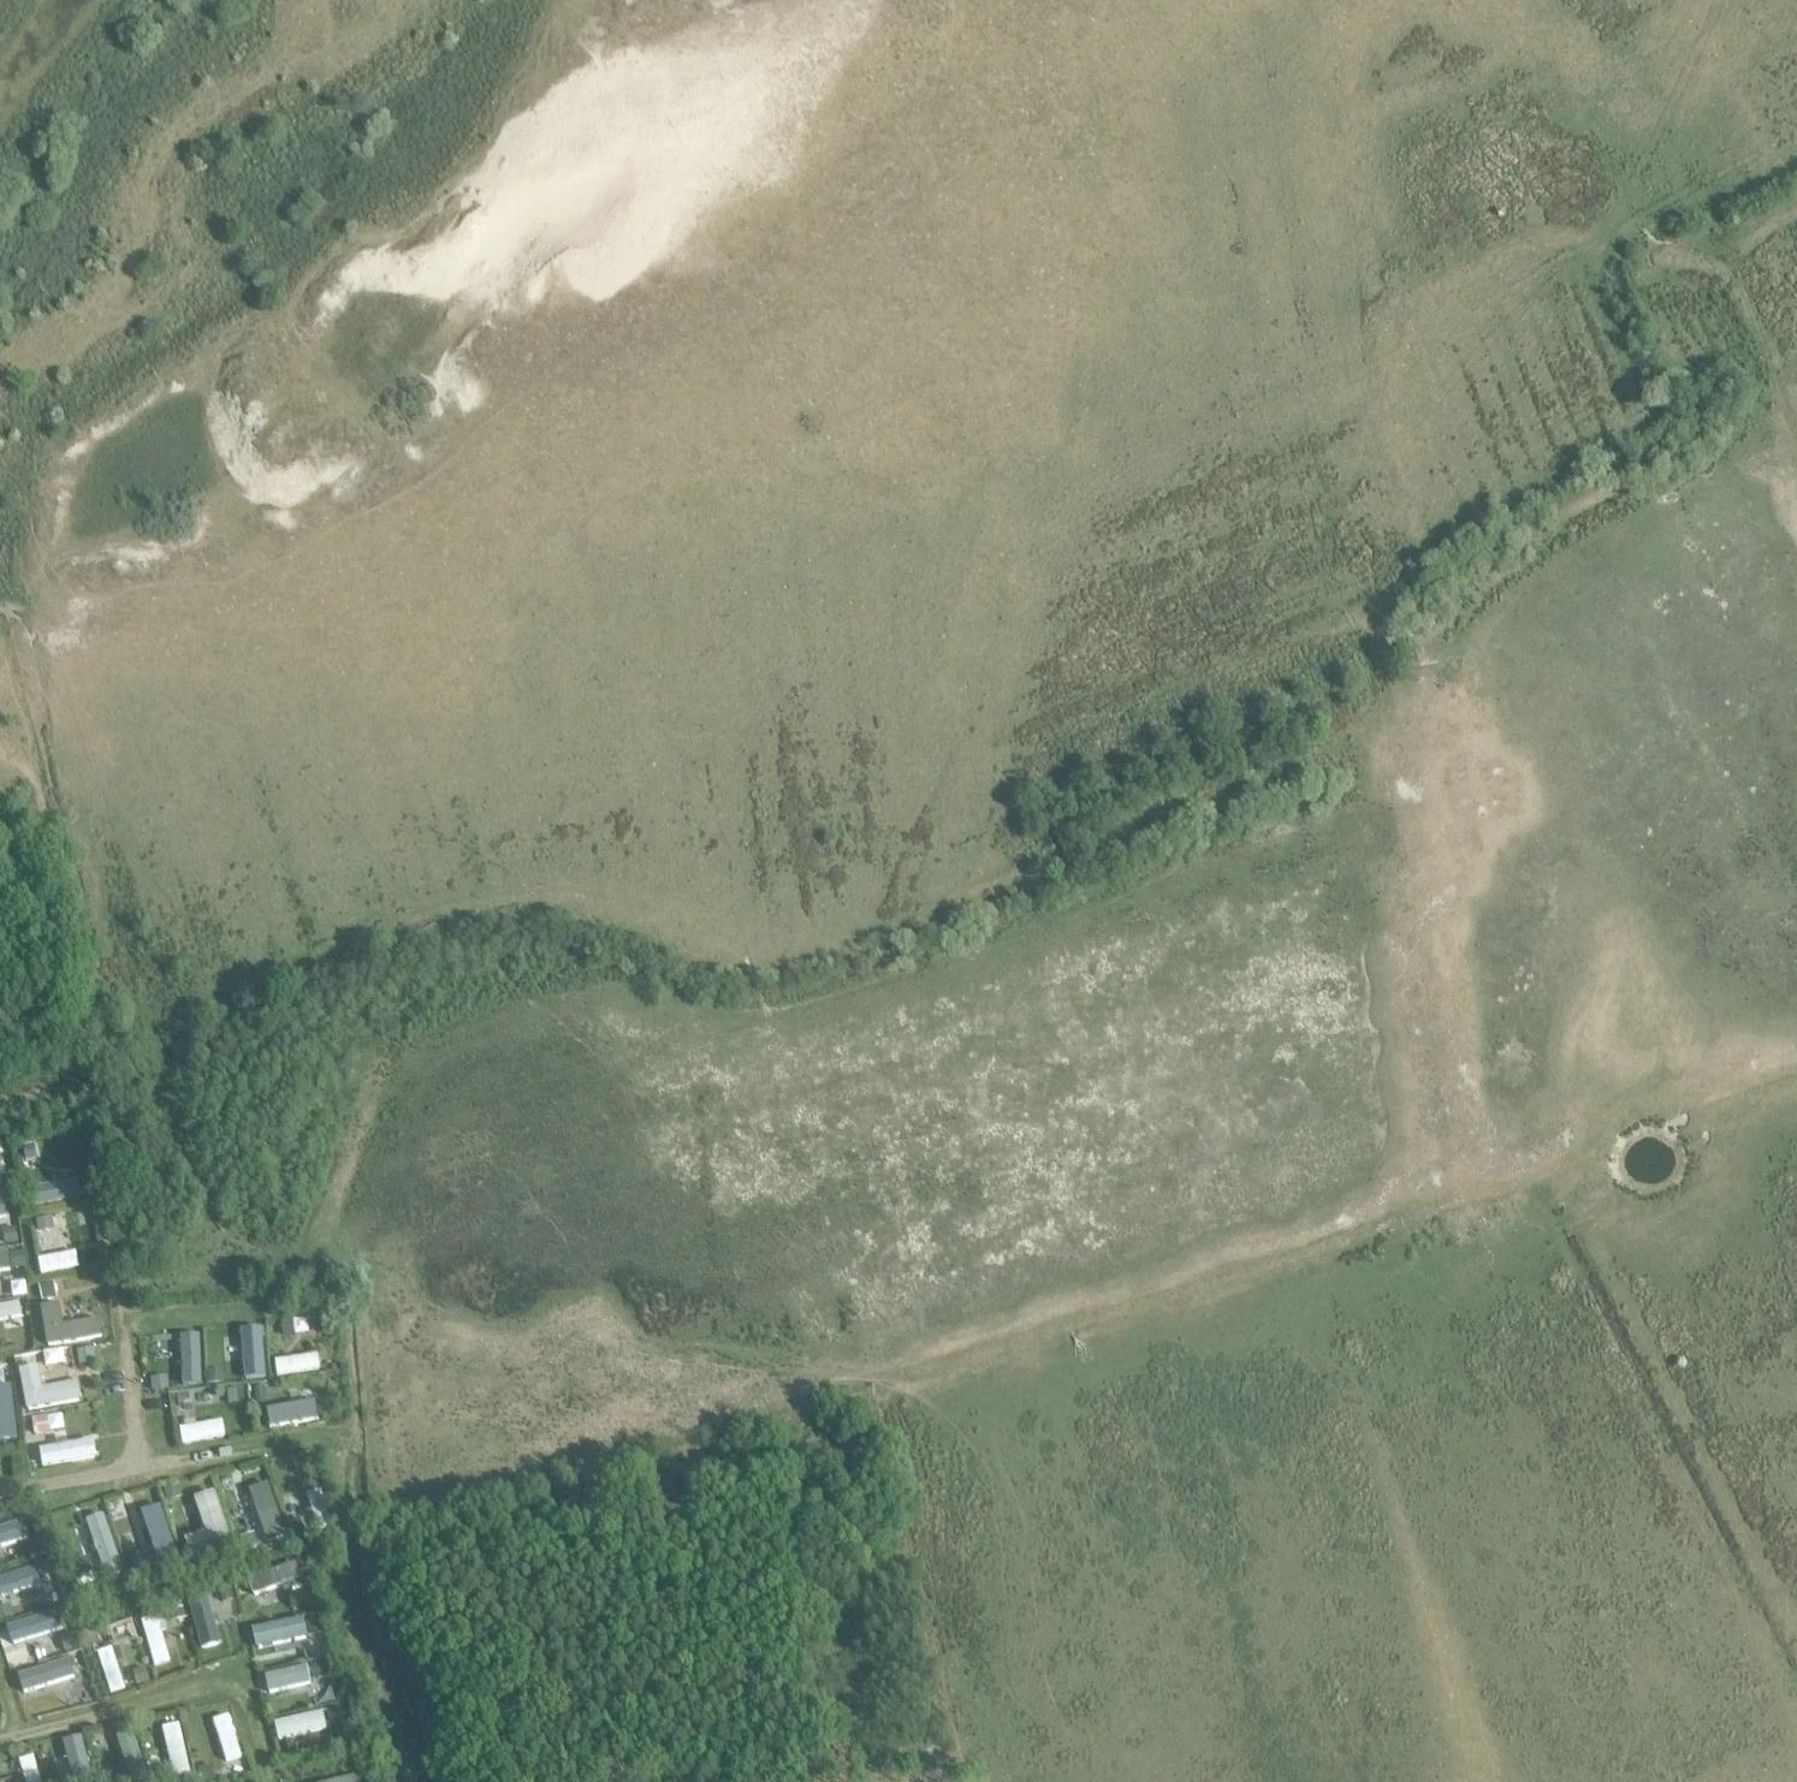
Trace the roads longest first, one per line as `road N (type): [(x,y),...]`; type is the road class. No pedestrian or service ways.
road 1 (track): [(0,1740),(242,1680),(268,1781)]
road 2 (track): [(140,1465),(124,1322),(270,1308)]
road 3 (track): [(140,1465),(330,1434)]

